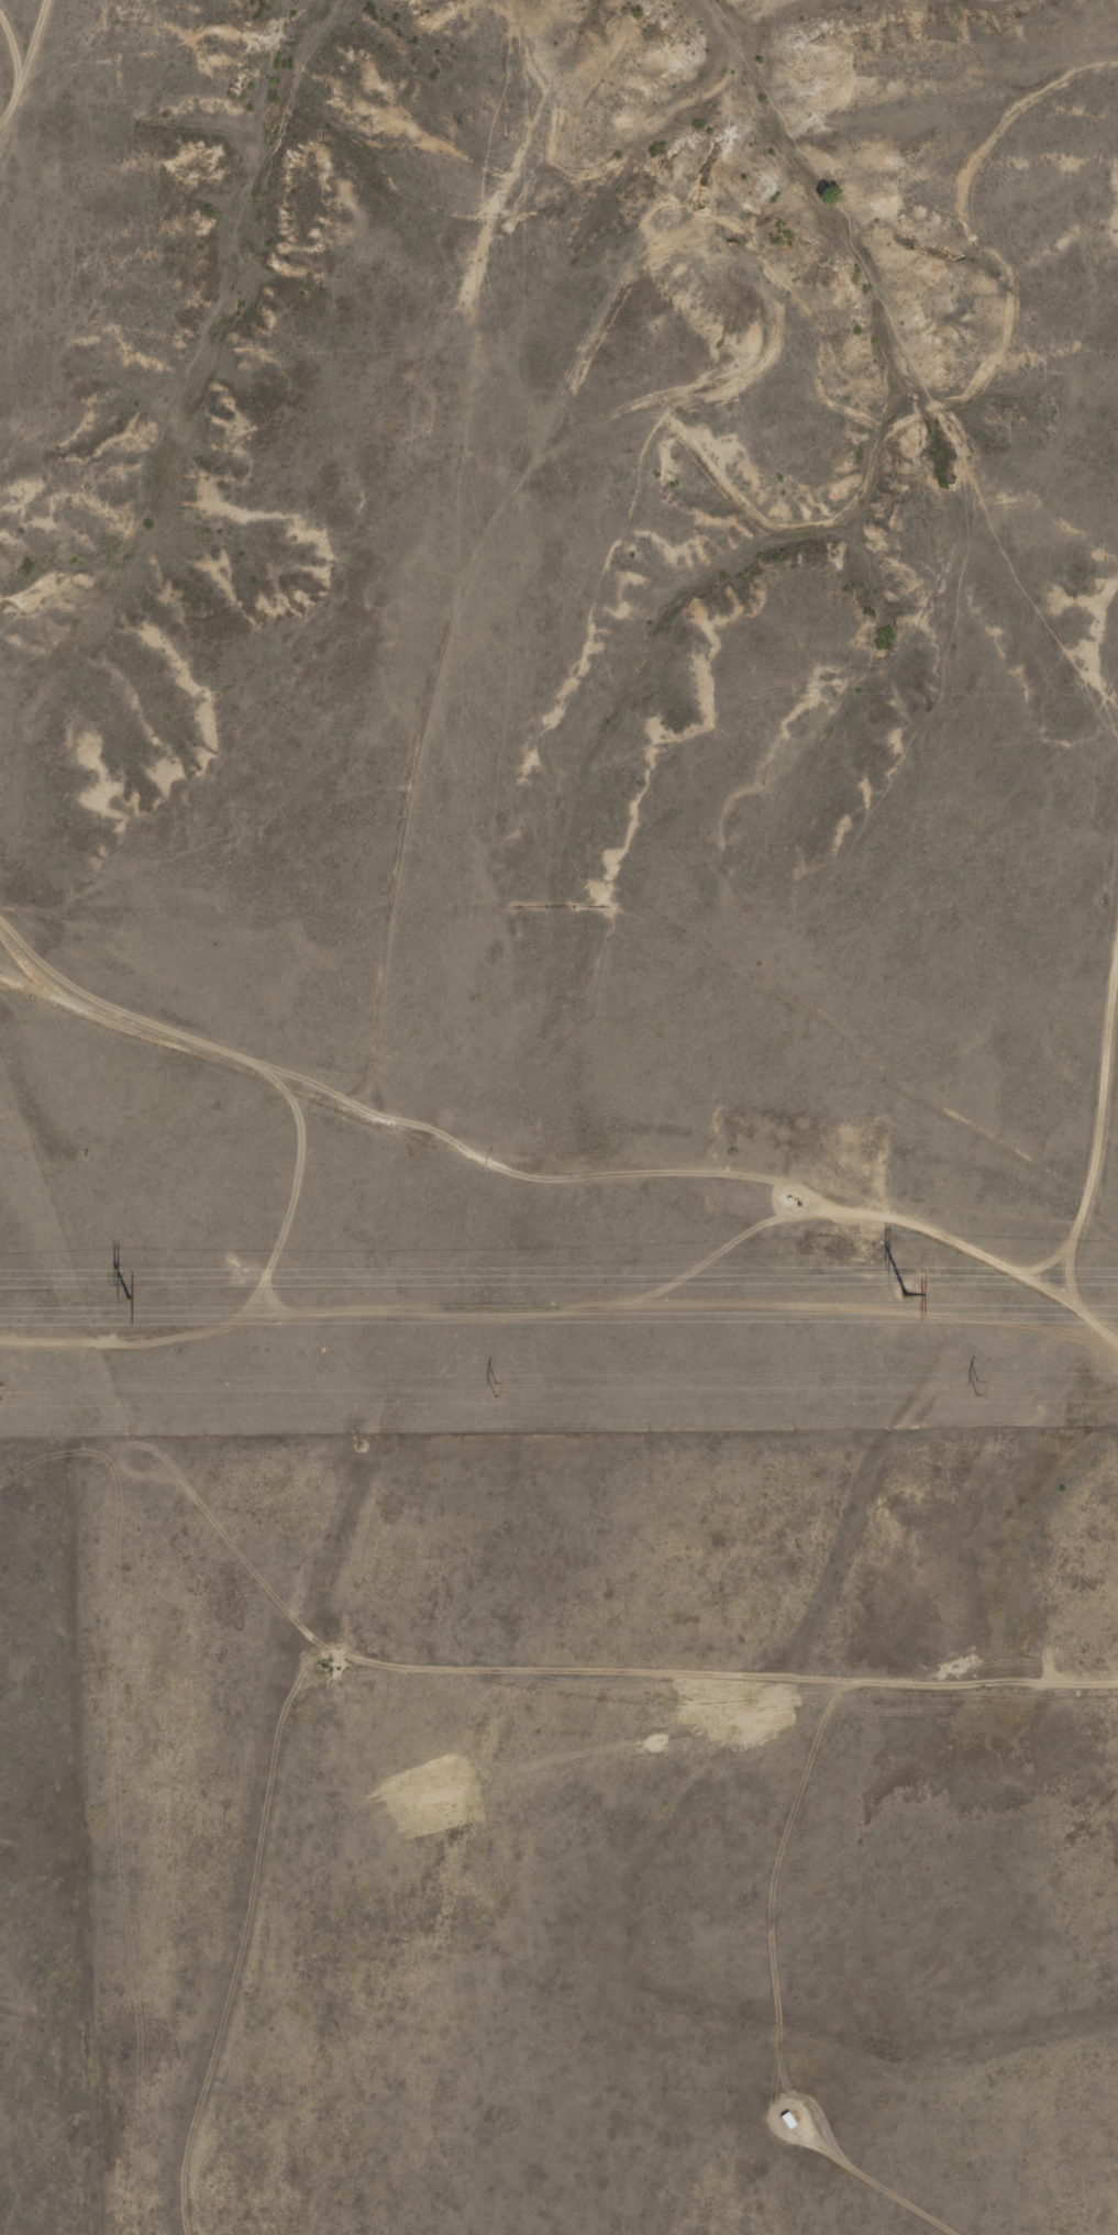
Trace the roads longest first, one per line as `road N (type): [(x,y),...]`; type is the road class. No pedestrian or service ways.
road 1 (residential): [(1117,1304),(1089,1290),(425,1158),(64,972),(0,837)]

